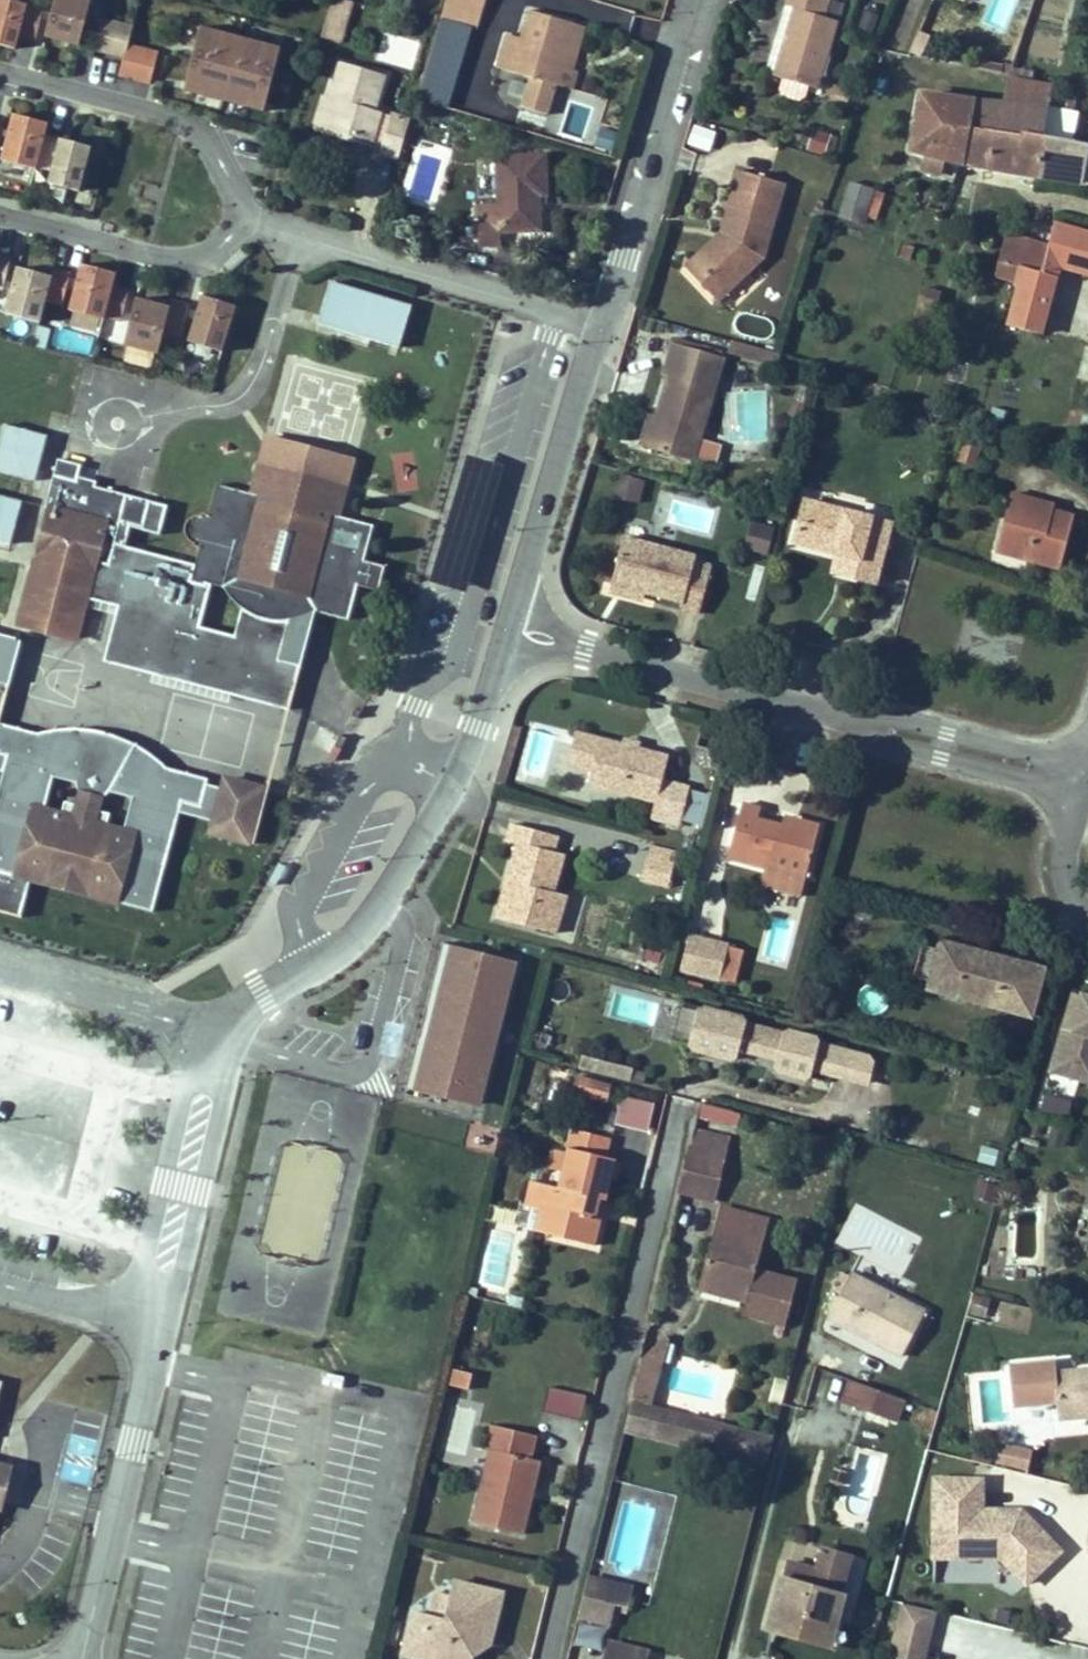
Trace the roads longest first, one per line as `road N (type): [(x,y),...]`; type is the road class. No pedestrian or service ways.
road 1 (residential): [(233,1045),(80,1658)]
road 2 (residential): [(1087,776),(525,623)]
road 3 (residential): [(549,1658),(682,1098)]
road 4 (residential): [(241,218),(604,320)]
road 5 (residential): [(700,0),(604,320)]
road 6 (residential): [(525,623),(459,780),(375,911)]
road 7 (residential): [(604,320),(525,623)]
road 8 (residential): [(233,1045),(335,1073),(358,1071),(372,1053),(402,936),(375,911)]
road 9 (residential): [(241,218),(205,140),(175,118),(0,72)]
road 10 (residential): [(0,217),(163,260),(196,261),(220,247)]
road 11 (residential): [(375,911),(363,929),(243,1002),(233,1045)]

